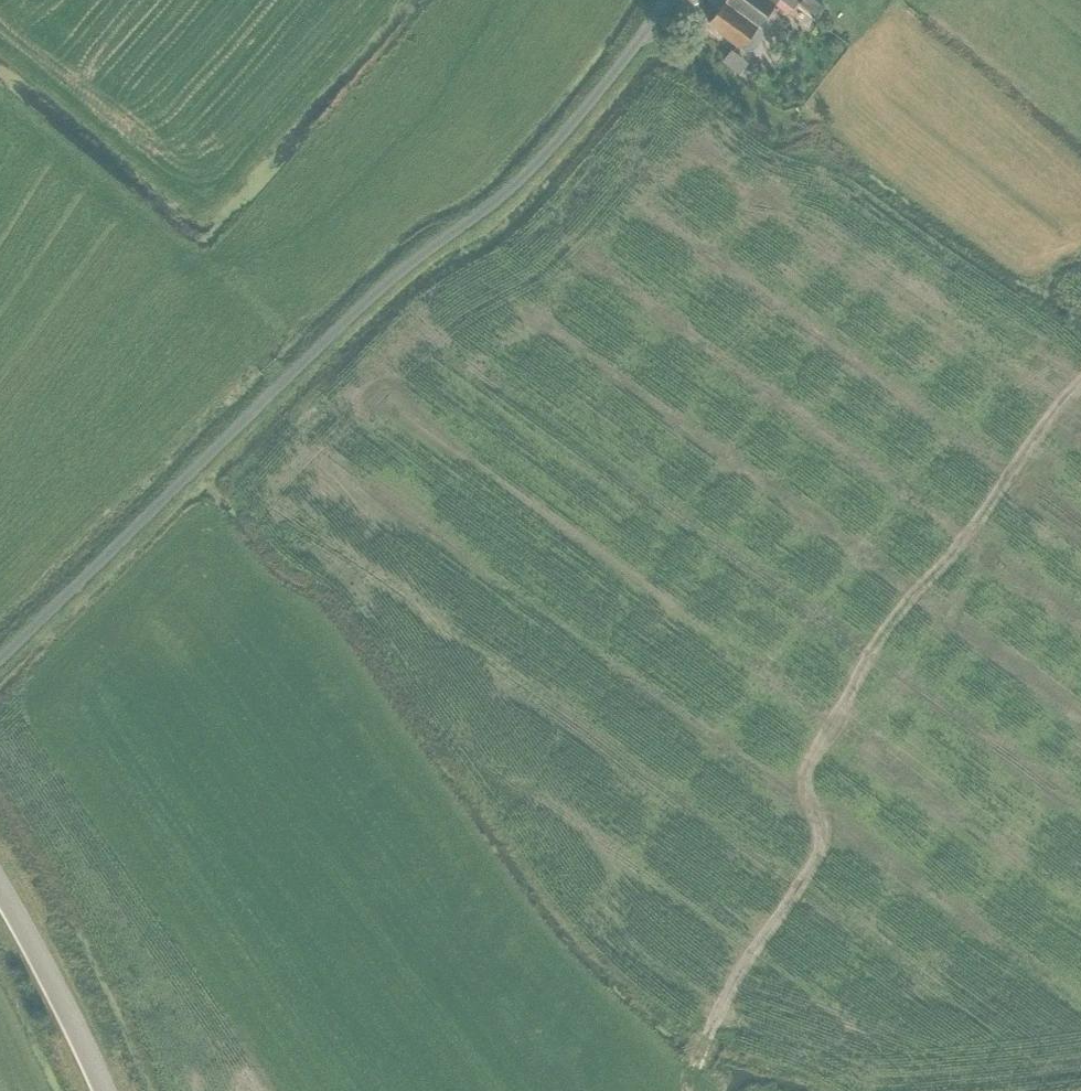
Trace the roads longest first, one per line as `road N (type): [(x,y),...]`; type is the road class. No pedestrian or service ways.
road 1 (unclassified): [(673,0),(670,17),(519,194),(414,272),(0,659)]
road 2 (tertiary): [(105,1090),(0,888)]

